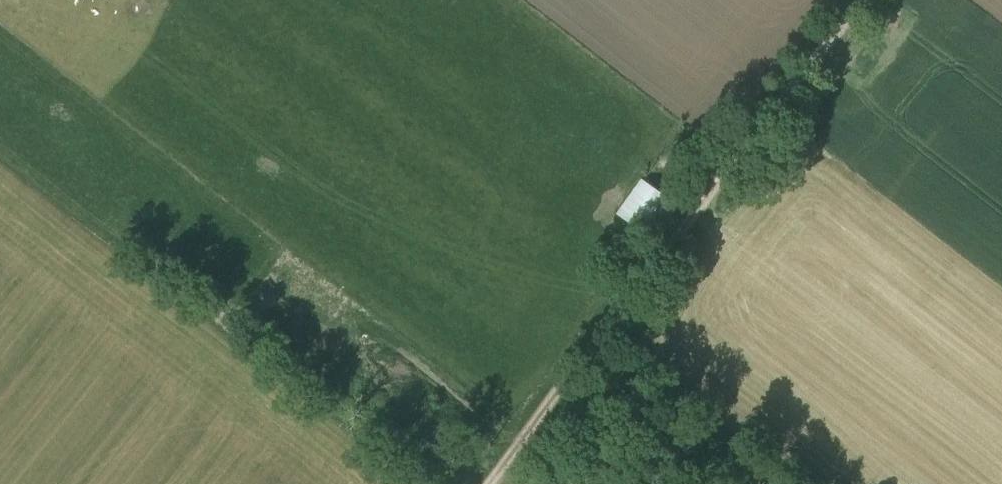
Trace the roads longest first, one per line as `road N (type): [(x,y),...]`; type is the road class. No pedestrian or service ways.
road 1 (track): [(864,0),(711,189),(494,483)]

